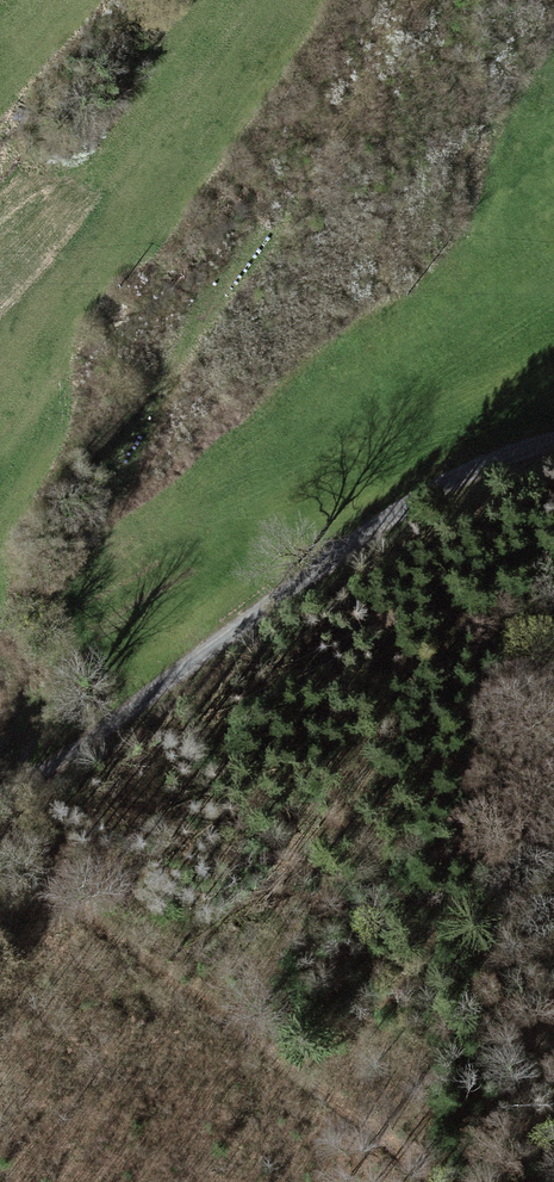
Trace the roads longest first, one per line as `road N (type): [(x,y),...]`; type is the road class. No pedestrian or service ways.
road 1 (track): [(0,793),(424,495),(553,440)]
road 2 (track): [(19,782),(48,713),(92,659),(60,593),(65,552),(167,366),(271,218)]

